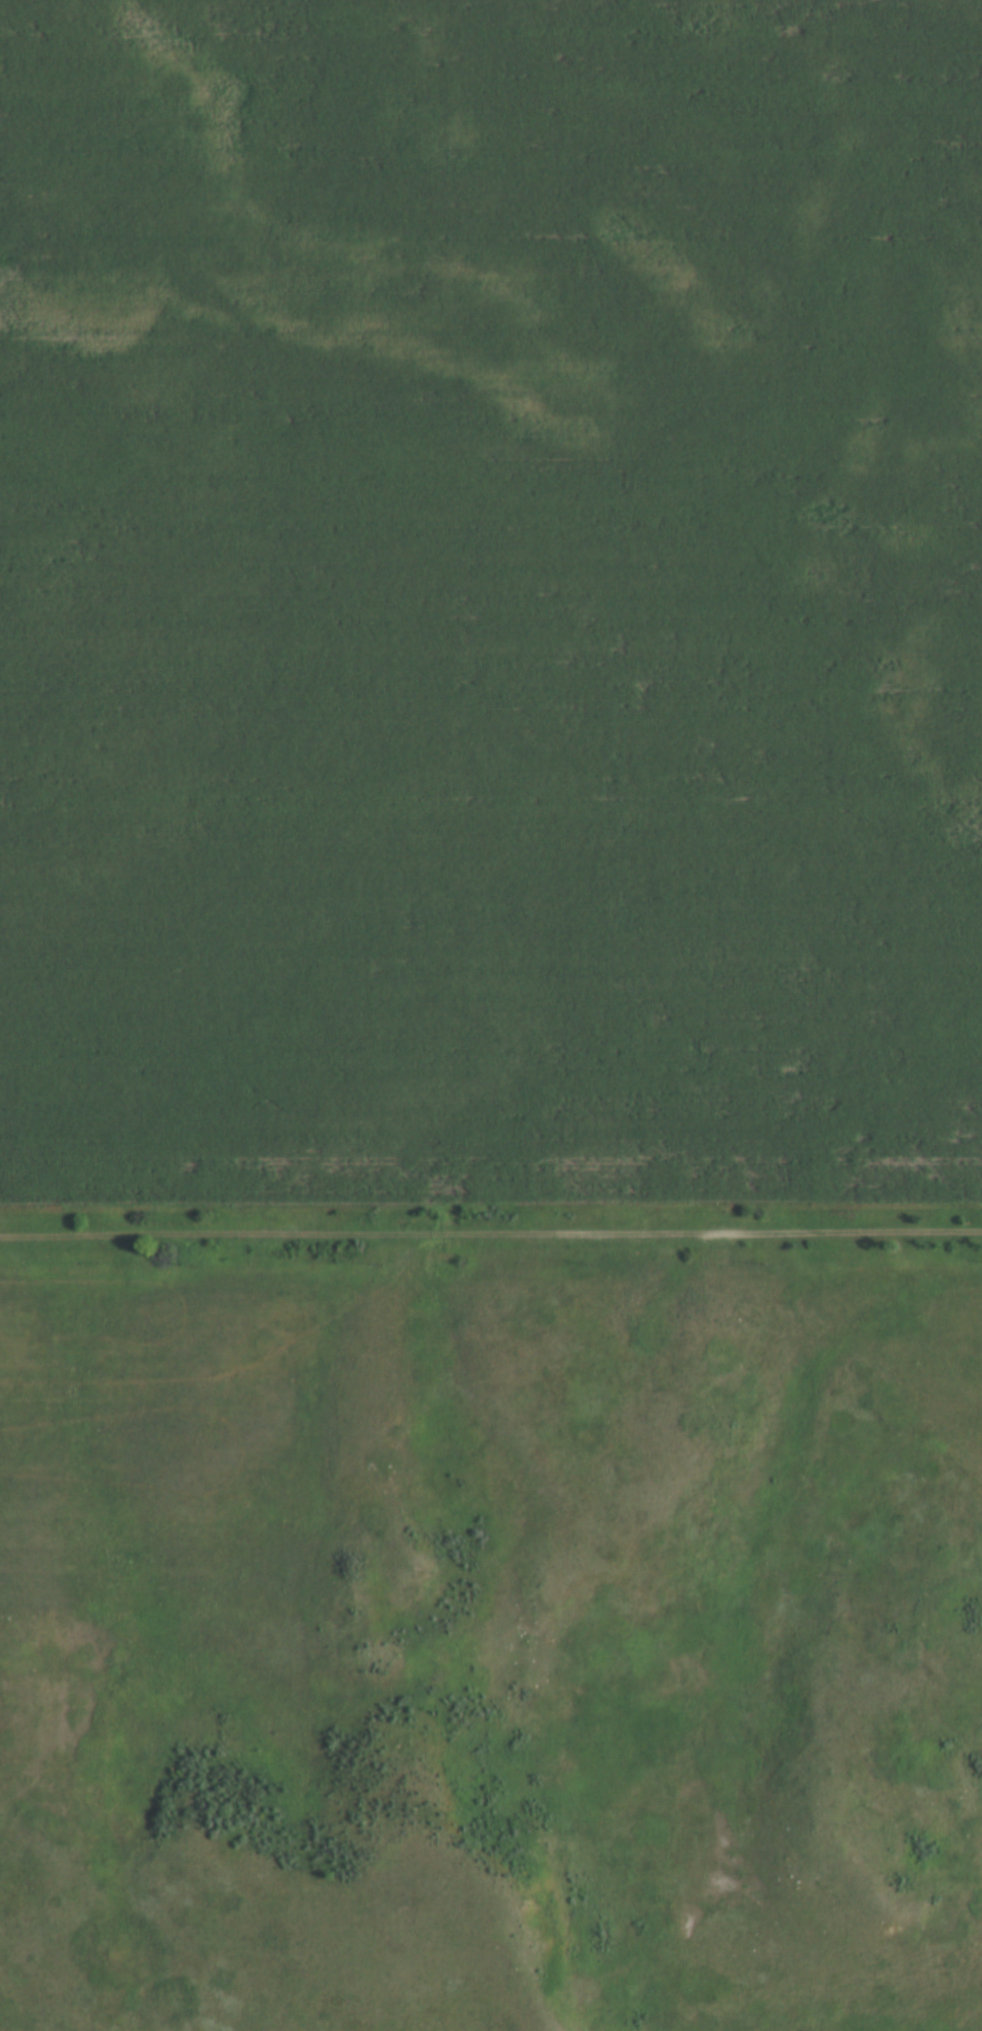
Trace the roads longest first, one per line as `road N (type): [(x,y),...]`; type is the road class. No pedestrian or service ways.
road 1 (track): [(0,1234),(981,1230)]

